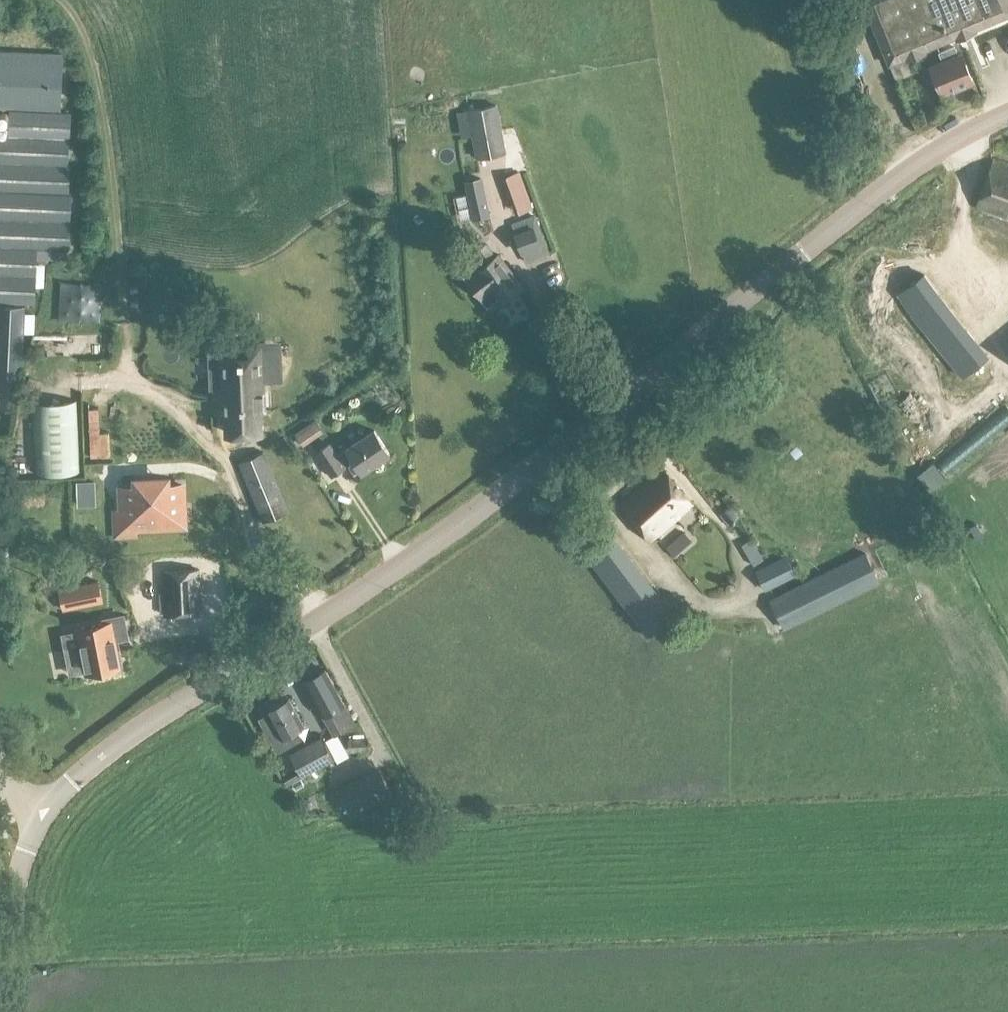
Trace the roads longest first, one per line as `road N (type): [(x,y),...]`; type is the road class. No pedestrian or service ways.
road 1 (tertiary): [(32,816),(95,759),(425,548),(797,248),(932,151),(1007,112)]
road 2 (tertiary): [(2,1011),(9,906),(32,816)]

